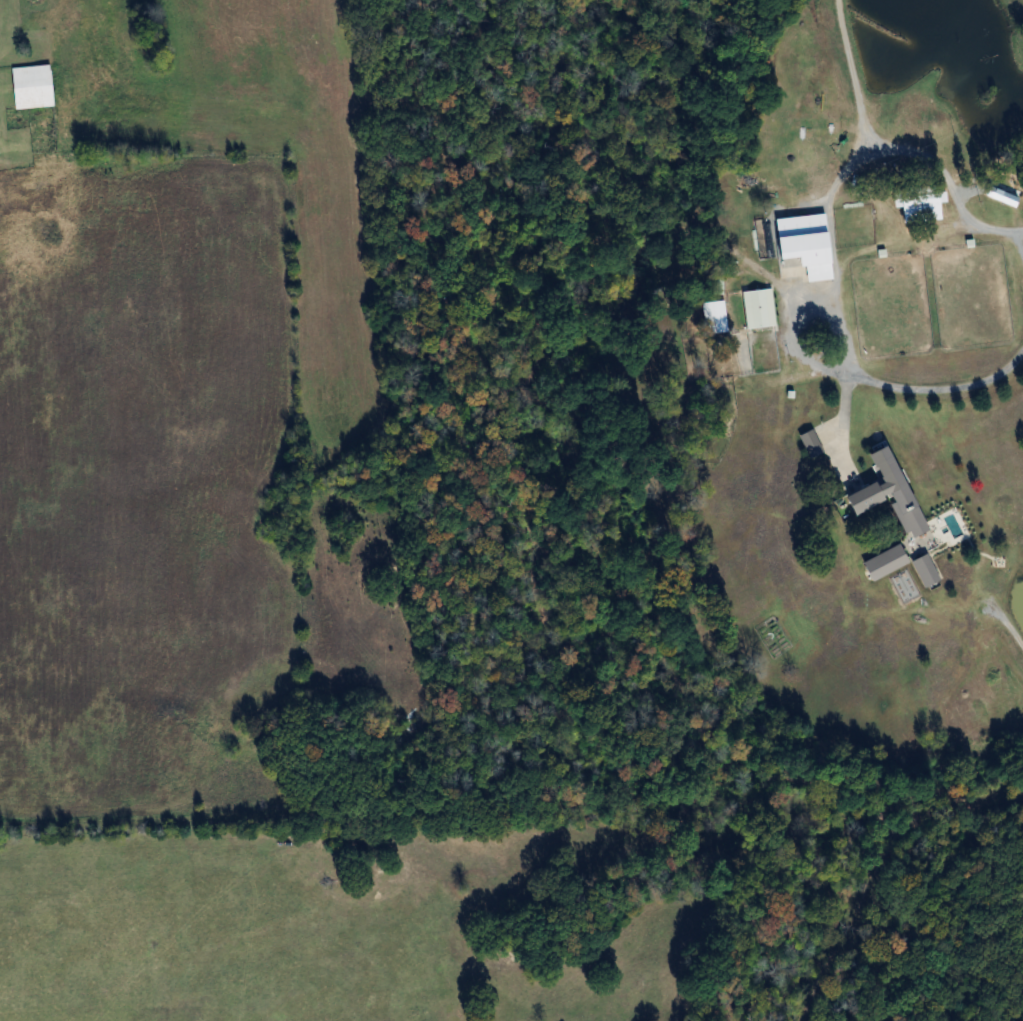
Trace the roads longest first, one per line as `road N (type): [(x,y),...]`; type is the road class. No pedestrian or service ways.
road 1 (residential): [(0,181),(254,164),(392,102),(673,154),(765,133),(851,71),(893,0)]

